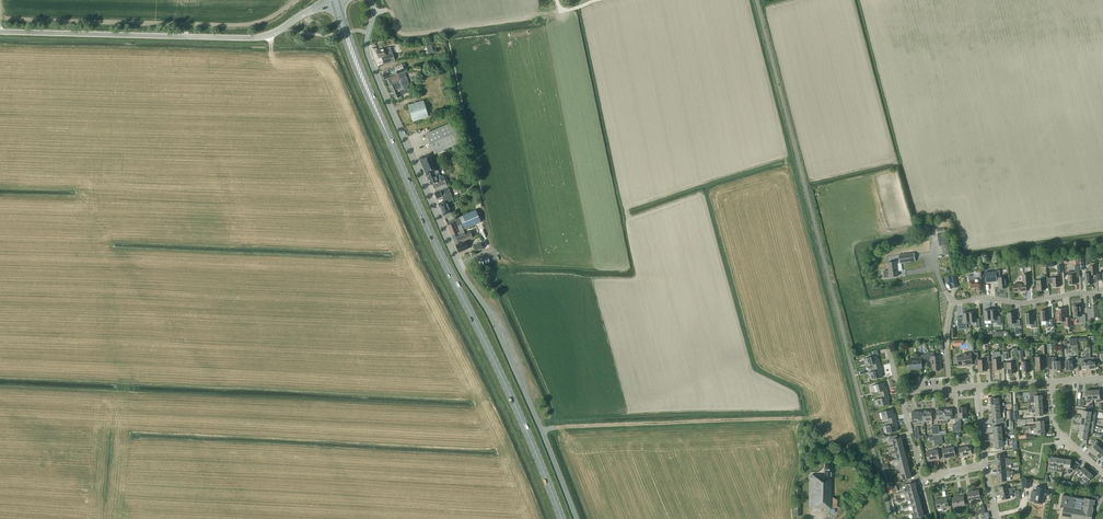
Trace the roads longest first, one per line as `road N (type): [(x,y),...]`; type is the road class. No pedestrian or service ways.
road 1 (unclassified): [(577,518),(369,57),(371,0)]
road 2 (primary): [(562,518),(385,129)]
road 3 (tertiary): [(0,32),(254,38),(333,3)]
road 4 (track): [(542,431),(810,417)]
road 5 (track): [(932,236),(916,204),(862,0)]
road 6 (residential): [(1102,296),(952,304),(949,388)]
road 7 (primary): [(333,3),(385,129)]
road 8 (primary): [(385,129),(339,1)]

